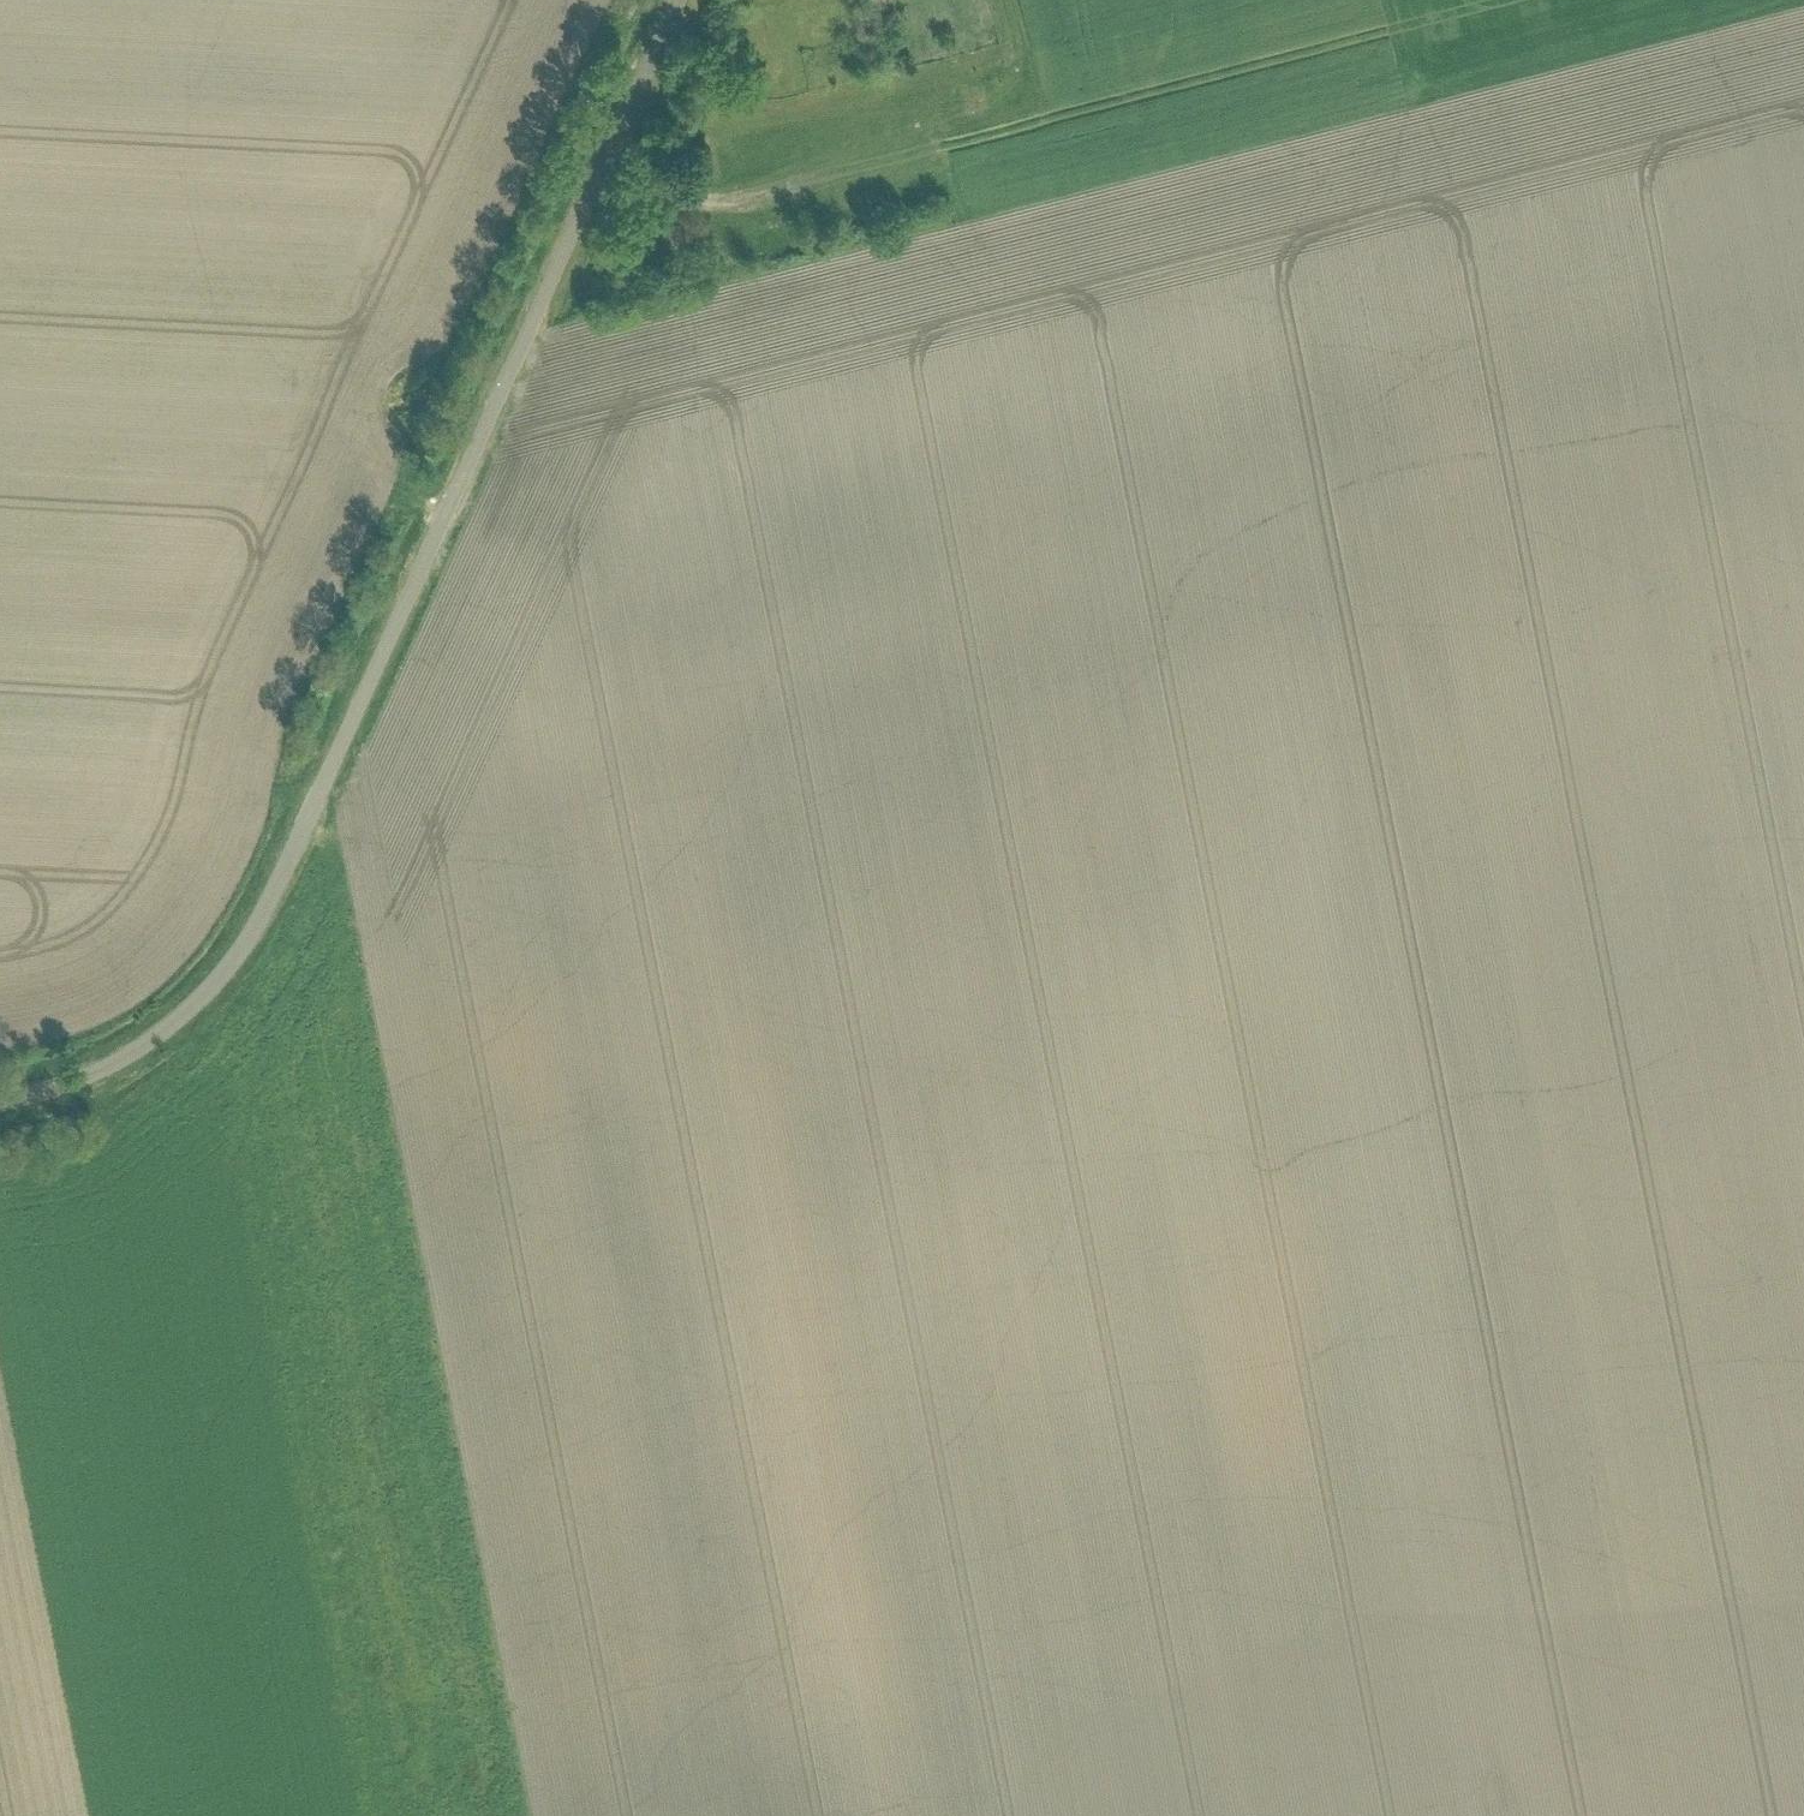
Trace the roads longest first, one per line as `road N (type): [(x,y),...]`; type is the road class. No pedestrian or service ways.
road 1 (unclassified): [(0,1094),(124,1059),(214,980),(261,910),(679,0)]

